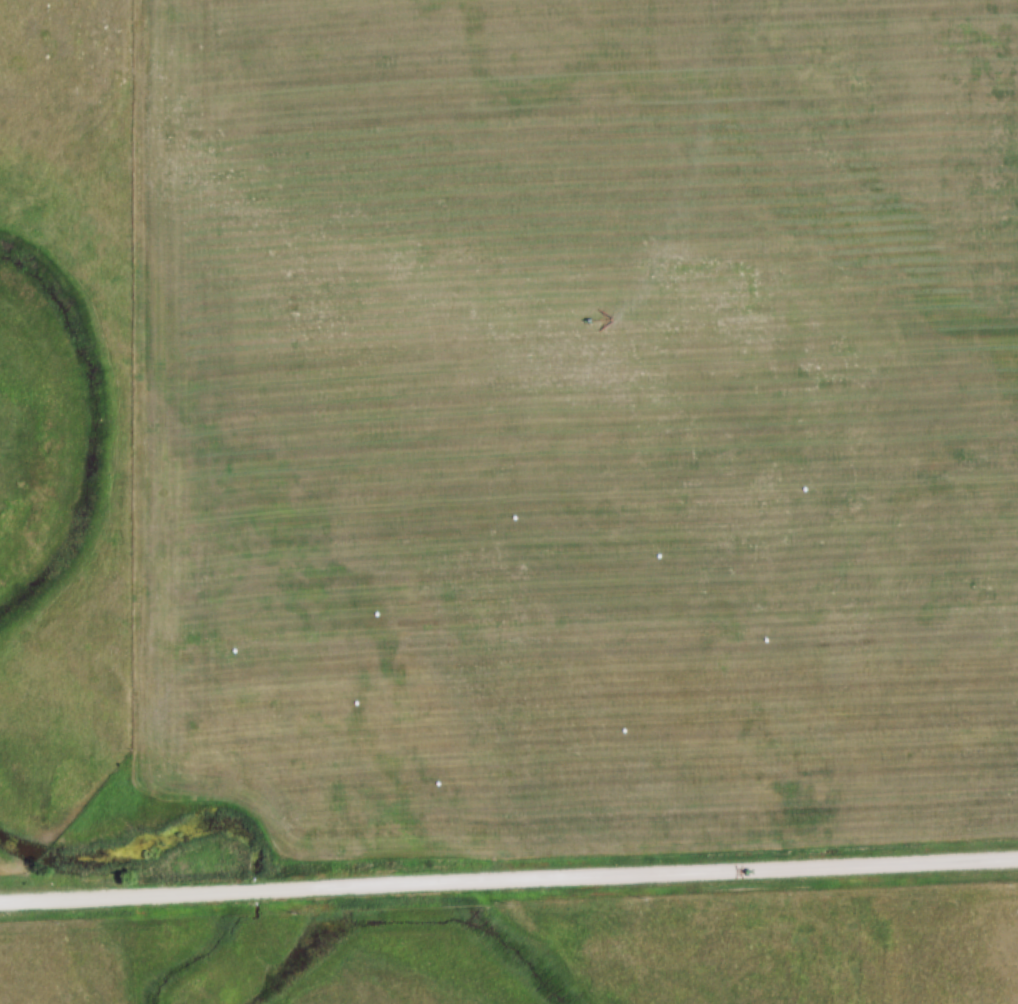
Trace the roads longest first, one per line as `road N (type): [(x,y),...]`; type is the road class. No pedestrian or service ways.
road 1 (residential): [(1017,858),(0,902)]

